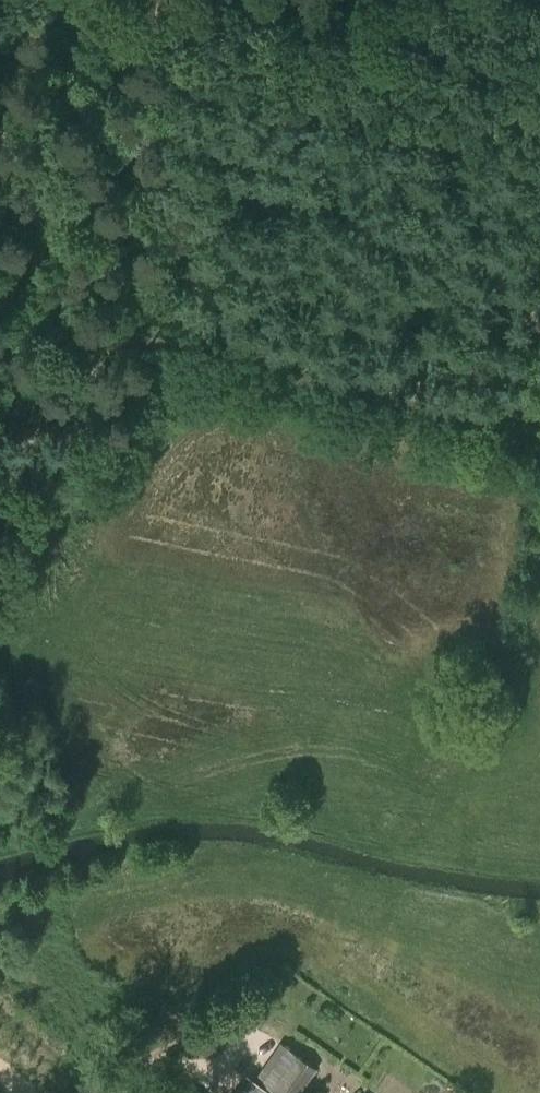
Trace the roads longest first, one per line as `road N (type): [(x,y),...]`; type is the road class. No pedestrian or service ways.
road 1 (track): [(100,1092),(184,1041),(247,1019),(277,1037)]

